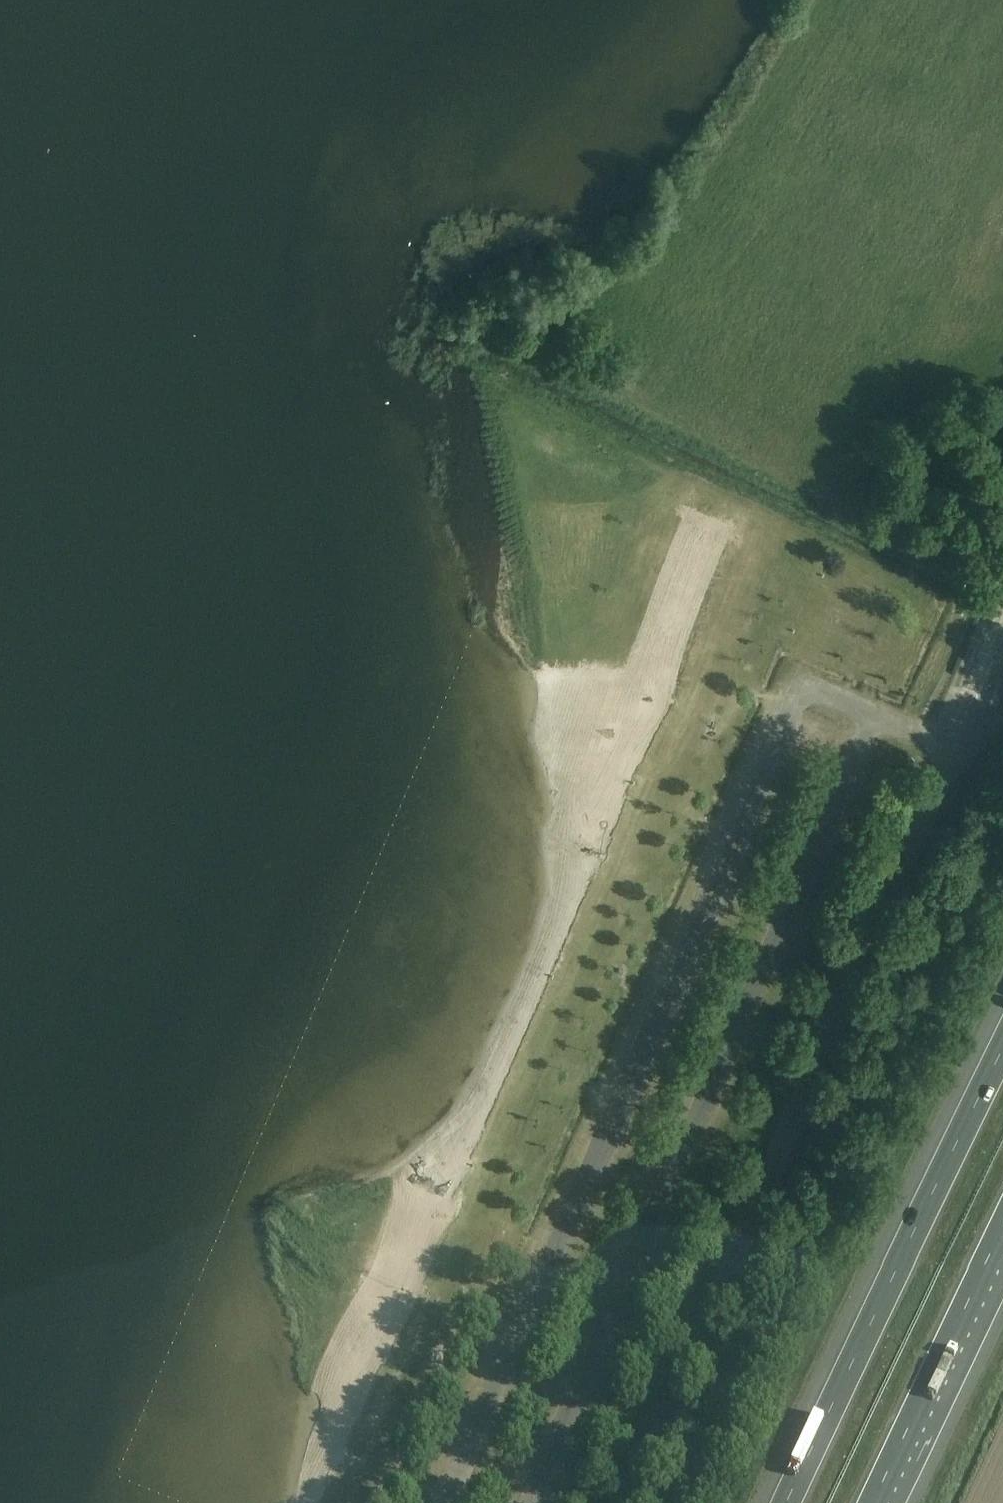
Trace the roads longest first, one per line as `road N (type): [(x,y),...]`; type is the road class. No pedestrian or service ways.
road 1 (motorway): [(1002,1051),(779,1502)]
road 2 (motorway): [(877,1502),(1002,1240)]

